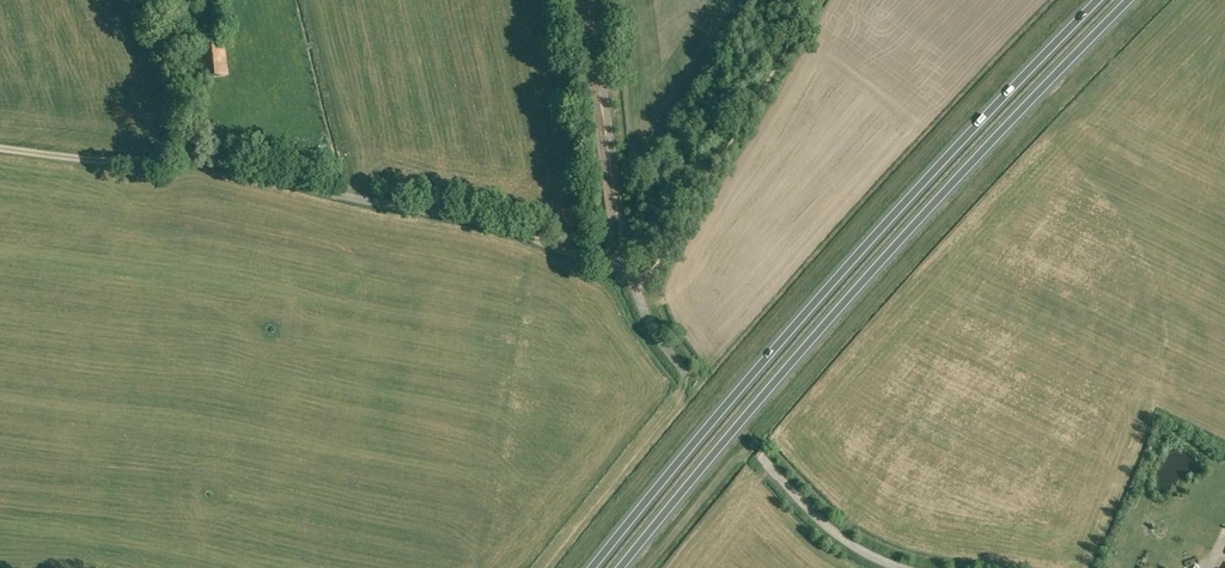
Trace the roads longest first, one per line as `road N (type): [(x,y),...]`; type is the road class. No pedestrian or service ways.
road 1 (trunk): [(621,567),(921,216),(1129,0)]
road 2 (trunk): [(1098,0),(746,382),(593,567)]
road 3 (unclassified): [(690,377),(653,328),(630,268),(593,0)]
road 4 (unclassified): [(899,567),(821,520),(759,455)]

